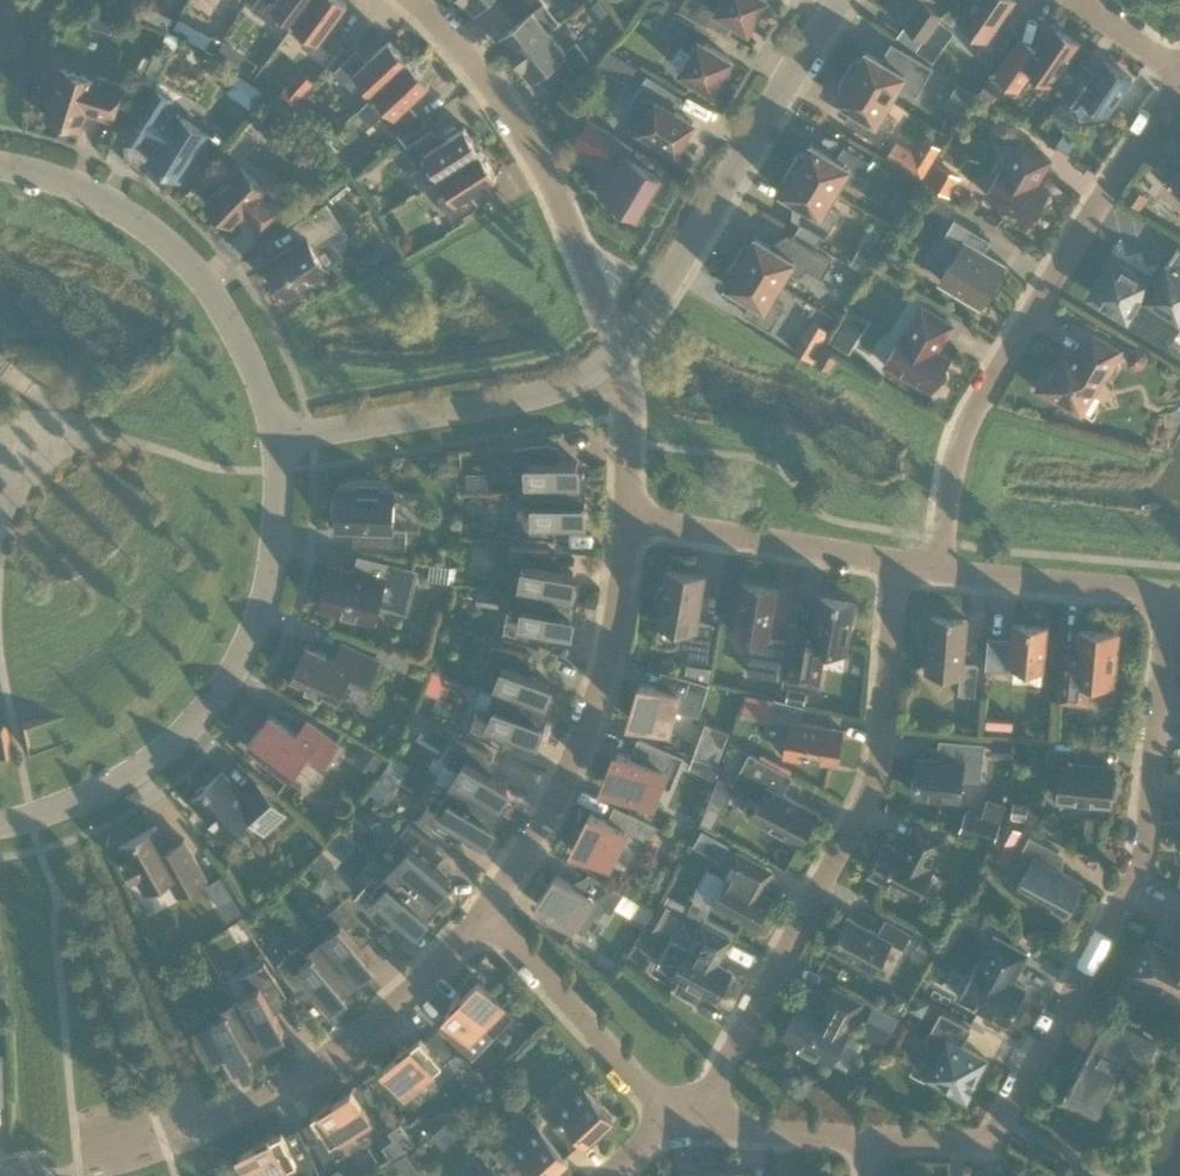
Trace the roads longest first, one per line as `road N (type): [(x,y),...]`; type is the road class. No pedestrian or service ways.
road 1 (residential): [(874,1143),(982,1145),(1008,1125),(1151,861),(1171,609),(1162,593),(942,571)]
road 2 (residential): [(700,1127),(864,820),(885,754),(900,565)]
road 3 (residential): [(942,571),(957,447),(1179,95)]
road 4 (tertiary): [(0,822),(63,807),(136,769),(224,681),(273,568),(278,445)]
road 5 (residential): [(486,913),(549,836),(609,694),(627,518)]
road 6 (tertiary): [(278,445),(235,326),(183,259),(116,208),(0,167)]
road 7 (residential): [(617,353),(537,154),(466,53),(413,0)]
road 8 (unclassified): [(617,353),(824,22)]
road 9 (residential): [(183,1133),(348,1046),(421,987),(486,913)]
road 10 (unclassified): [(278,445),(548,394),(617,353)]
road 11 (residential): [(900,565),(627,518)]
road 12 (residential): [(486,913),(671,1119)]
road 13 (residential): [(700,1127),(874,1143)]
road 14 (residential): [(627,518),(628,409),(617,353)]
road 15 (residential): [(1179,74),(1074,0)]

